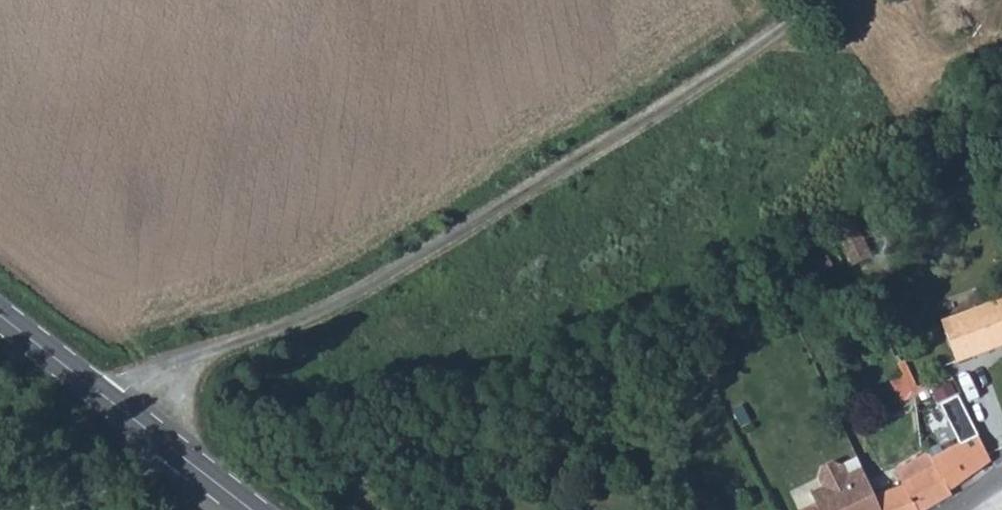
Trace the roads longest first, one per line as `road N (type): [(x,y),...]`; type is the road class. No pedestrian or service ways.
road 1 (residential): [(115,404),(163,366),(266,333),(371,283),(694,90),(820,0)]
road 2 (secondary): [(251,509),(115,404)]
road 3 (secondary): [(115,404),(0,316)]

